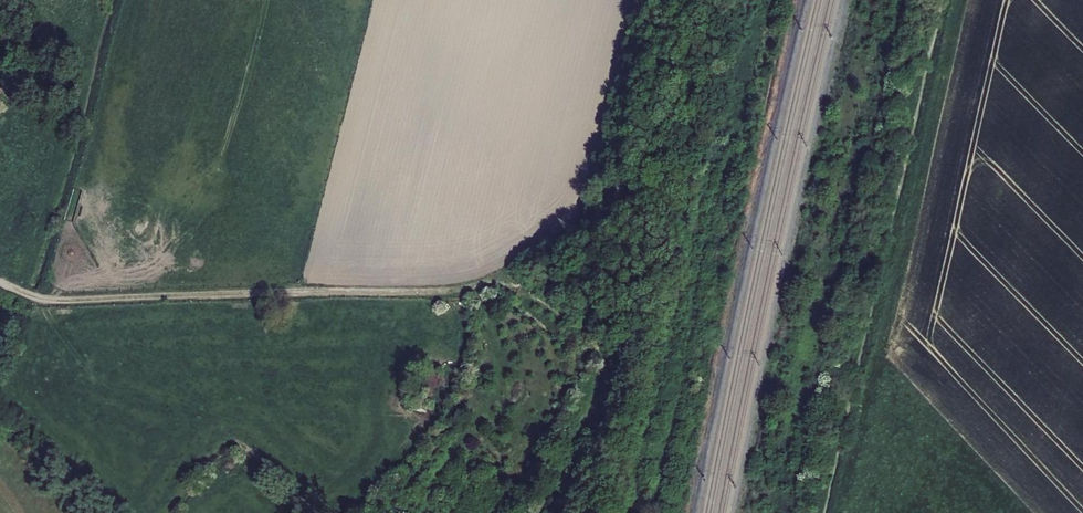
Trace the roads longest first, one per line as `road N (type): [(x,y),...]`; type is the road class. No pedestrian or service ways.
road 1 (track): [(480,290),(63,301),(0,281)]

